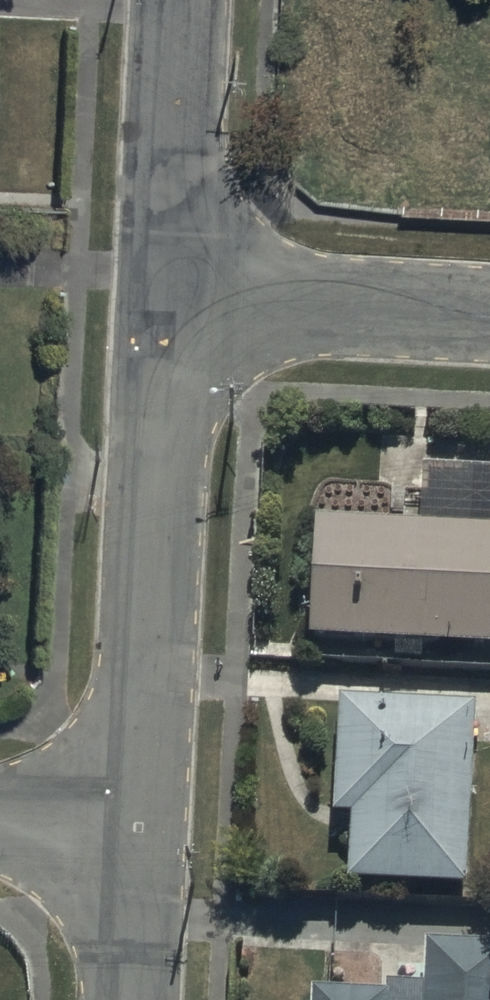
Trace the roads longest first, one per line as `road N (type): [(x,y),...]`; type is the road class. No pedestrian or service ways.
road 1 (residential): [(169,307),(139,832)]
road 2 (residential): [(489,323),(169,307)]
road 3 (residential): [(183,0),(169,307)]
road 4 (residential): [(139,832),(130,999)]
road 5 (residential): [(139,832),(0,826)]

